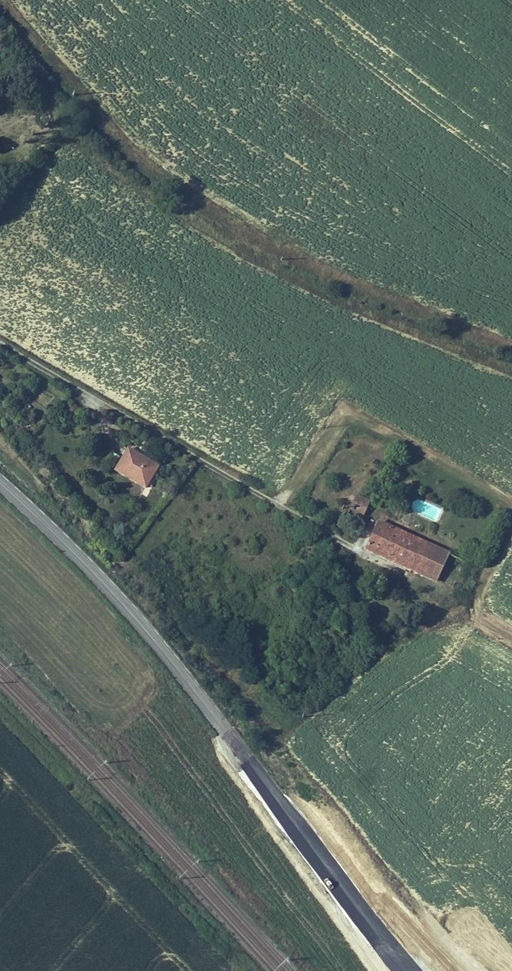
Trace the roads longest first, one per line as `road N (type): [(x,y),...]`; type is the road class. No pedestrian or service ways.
road 1 (primary): [(0,483),(126,607),(365,928),(407,970)]
road 2 (track): [(373,552),(0,345)]
road 3 (track): [(278,500),(336,419),(354,417),(511,510)]
road 4 (track): [(511,525),(476,593),(478,616),(511,636)]

